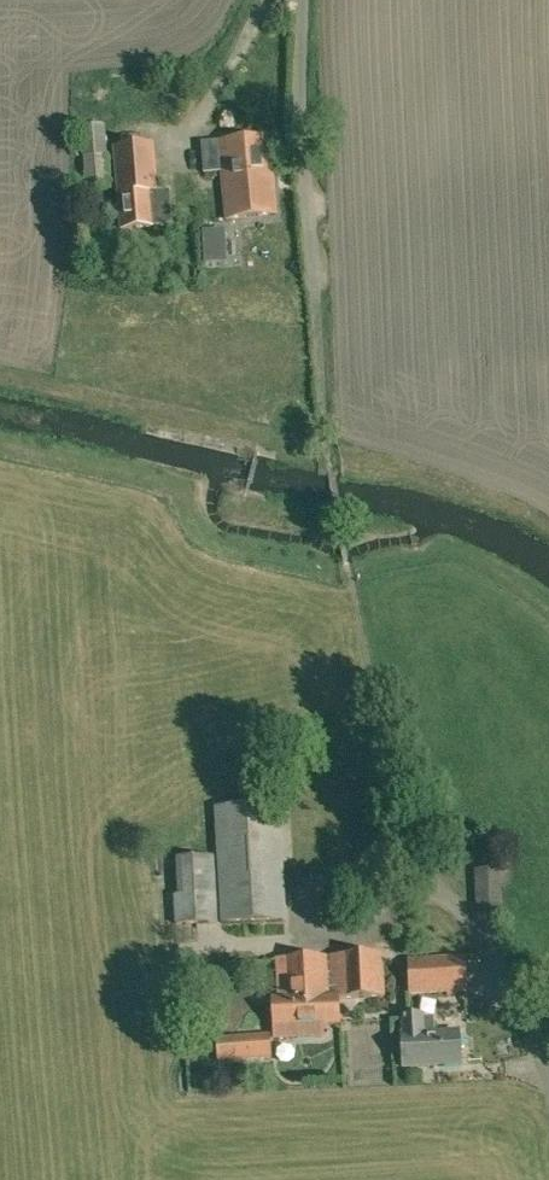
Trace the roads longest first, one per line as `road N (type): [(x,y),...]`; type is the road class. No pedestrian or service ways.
road 1 (unclassified): [(315,301),(300,117),(300,0)]

